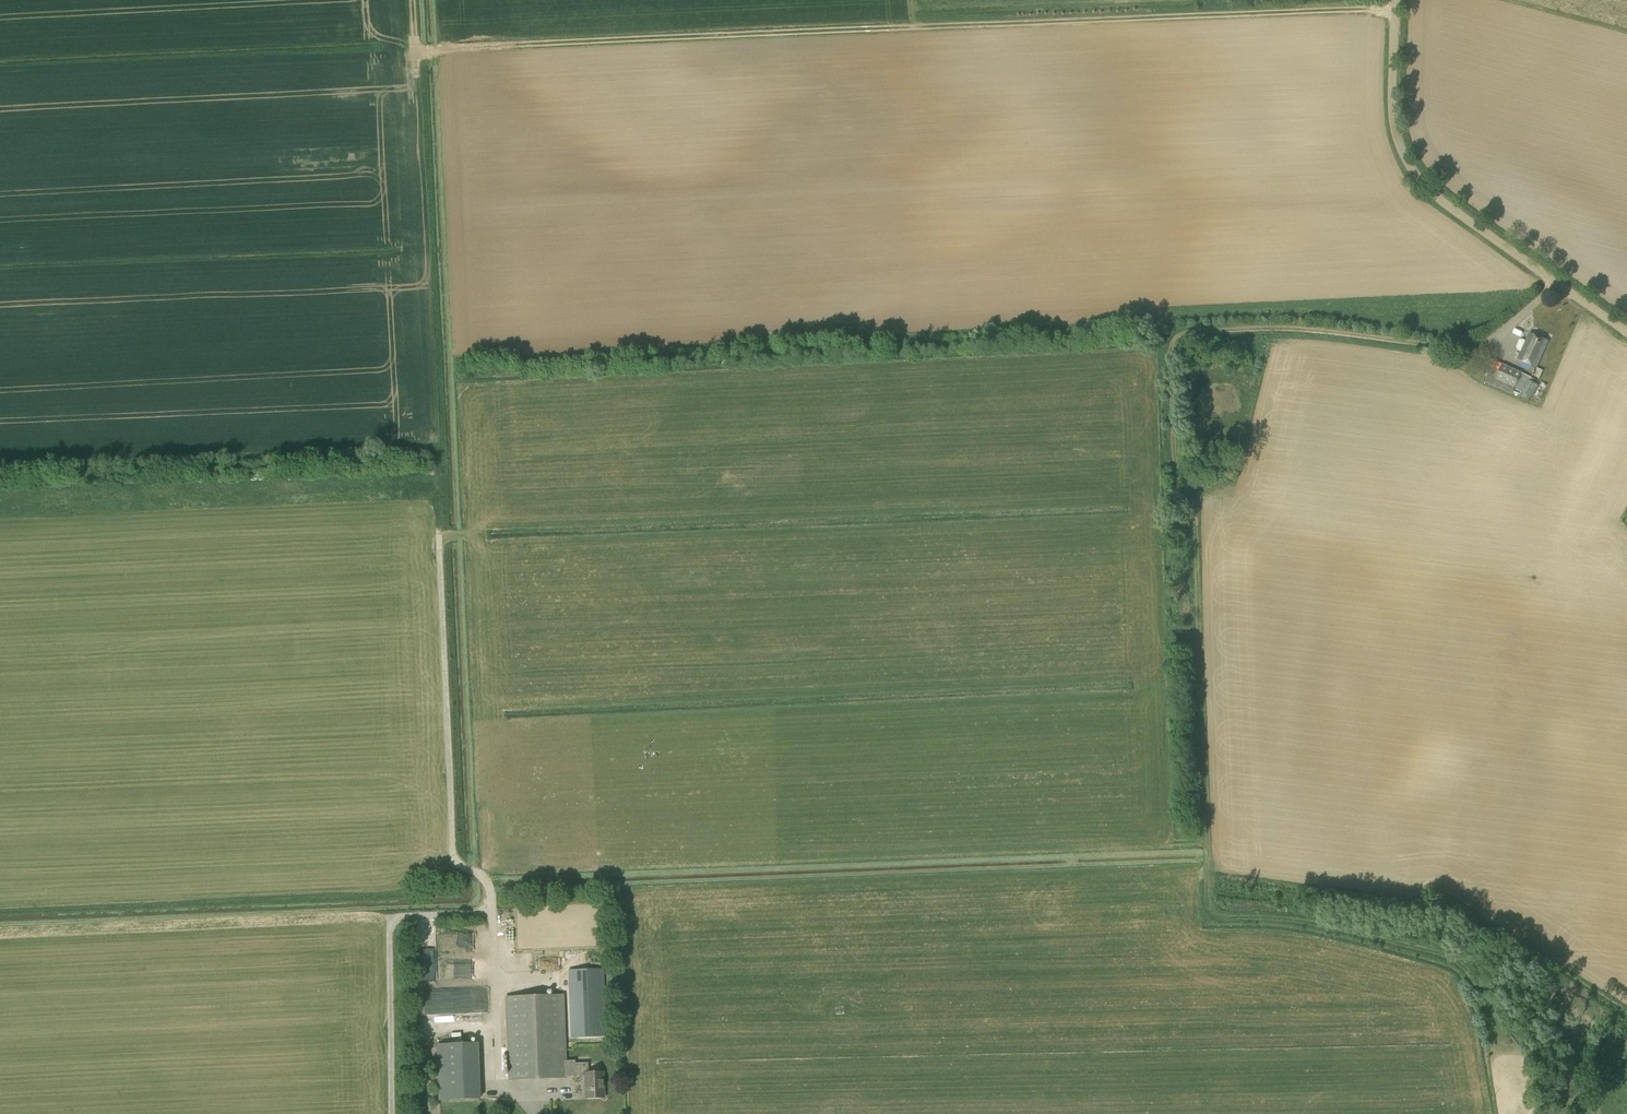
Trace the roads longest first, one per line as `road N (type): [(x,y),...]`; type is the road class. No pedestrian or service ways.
road 1 (track): [(1626,1083),(1528,1047),(1452,959),(1283,920),(1221,918),(1206,905),(1196,519),(1173,464),(1174,334),(1292,329),(1472,347),(1496,339),(1556,285)]
road 2 (track): [(414,0),(420,53),(1397,9)]
road 3 (unclassified): [(1626,329),(1421,183),(1394,129),(1397,0)]

